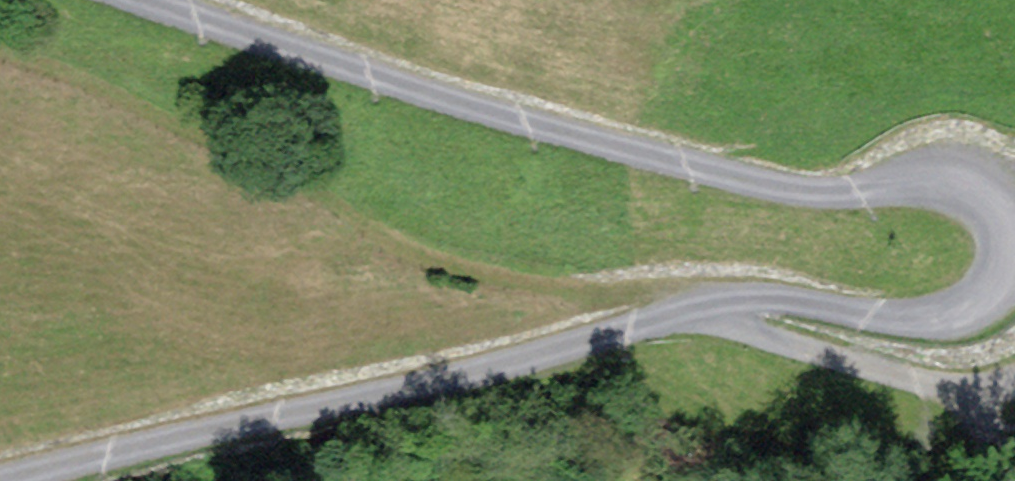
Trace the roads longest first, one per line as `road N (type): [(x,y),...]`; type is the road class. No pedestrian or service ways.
road 1 (unclassified): [(137,0),(433,97),(769,184),(974,194),(1002,220),(1007,262),(990,294),(948,317),(733,300),(0,480)]
road 2 (track): [(948,396),(696,310)]

